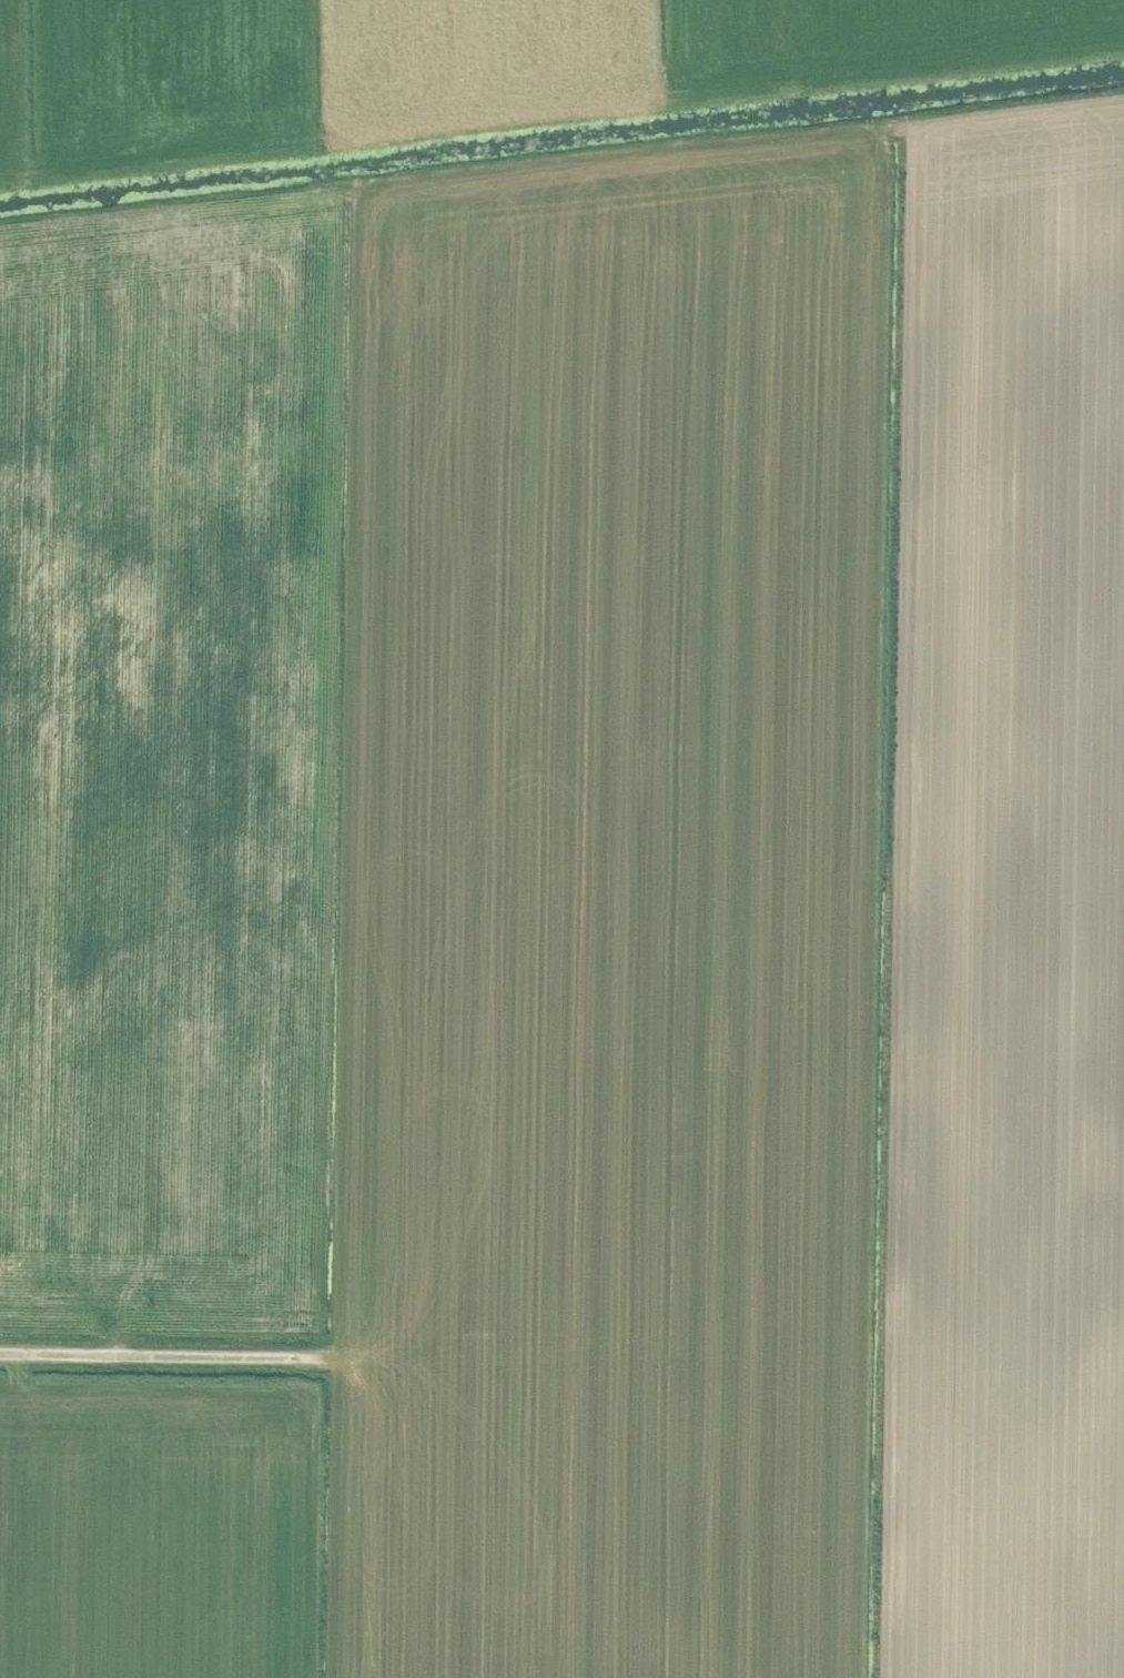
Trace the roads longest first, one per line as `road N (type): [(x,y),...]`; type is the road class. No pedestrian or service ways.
road 1 (unclassified): [(333,1363),(0,1357)]

